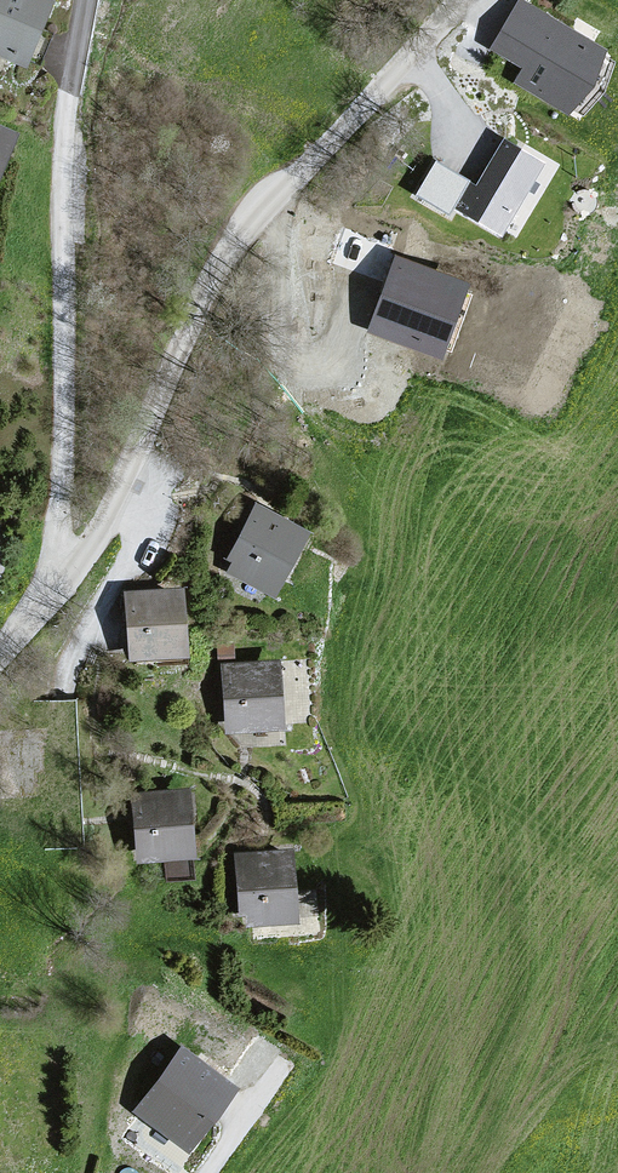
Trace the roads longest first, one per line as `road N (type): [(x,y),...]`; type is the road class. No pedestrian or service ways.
road 1 (unclassified): [(64,574),(135,473),(206,297),(332,122),(456,0)]
road 2 (residential): [(97,0),(76,122),(64,574)]

